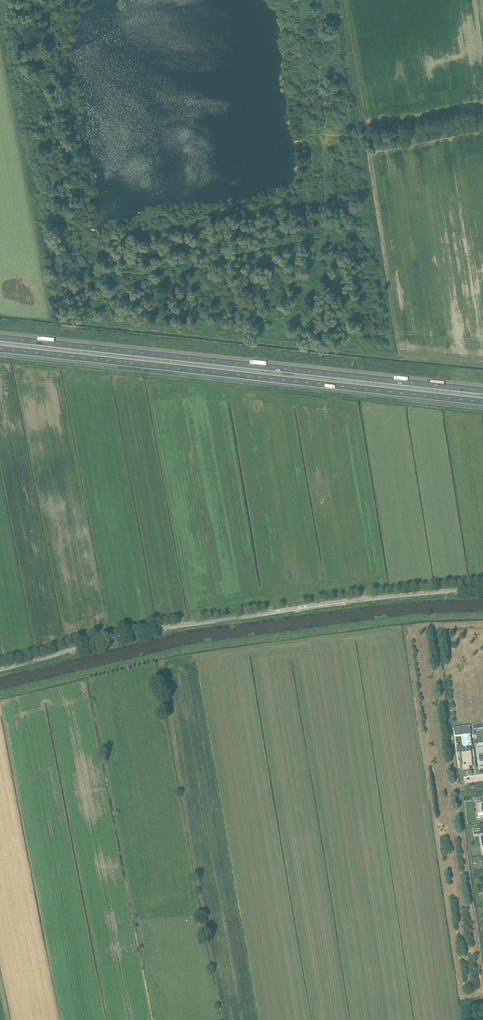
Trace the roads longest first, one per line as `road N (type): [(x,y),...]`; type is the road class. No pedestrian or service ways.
road 1 (unclassified): [(0,667),(145,629),(482,588)]
road 2 (motorway): [(482,390),(0,337)]
road 3 (motorway): [(0,349),(482,401)]
road 4 (unclassified): [(359,137),(482,116)]

